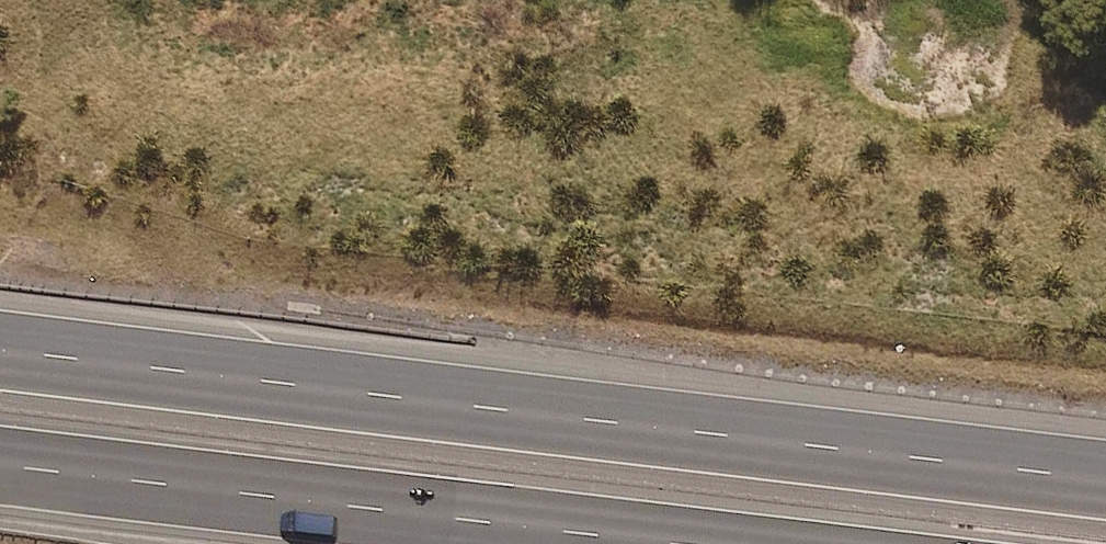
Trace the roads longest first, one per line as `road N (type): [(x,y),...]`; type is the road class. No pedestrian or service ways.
road 1 (motorway): [(0,329),(1105,460)]
road 2 (motorway): [(656,543),(0,457)]

